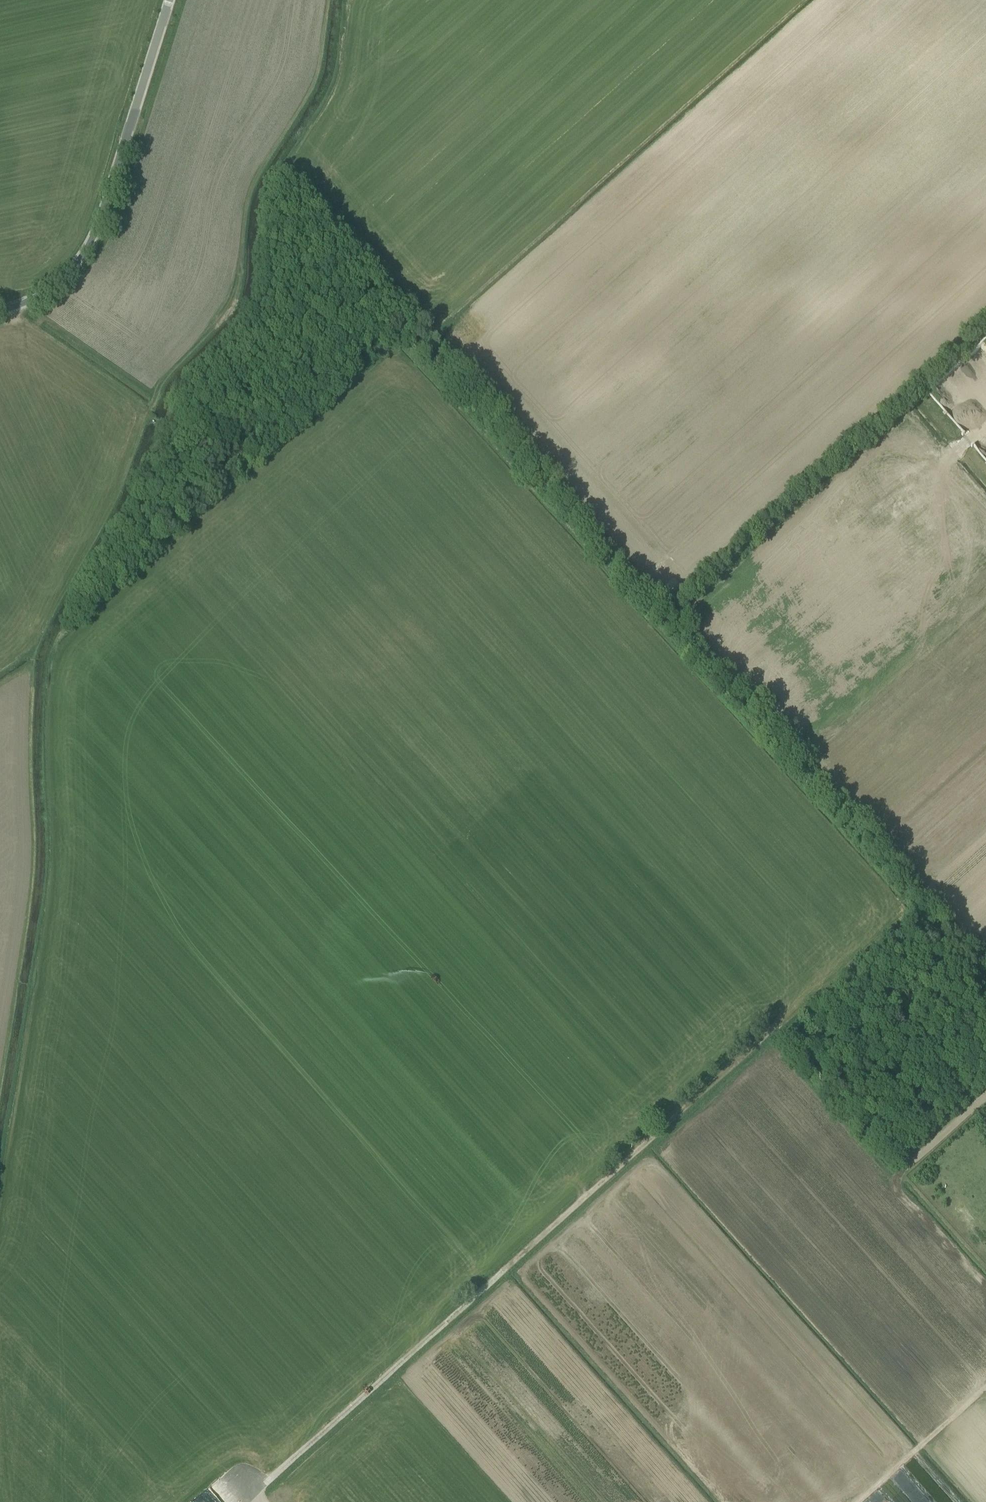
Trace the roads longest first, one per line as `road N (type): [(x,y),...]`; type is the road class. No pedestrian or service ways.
road 1 (unclassified): [(0,309),(28,305),(77,267),(105,216),(171,0)]

